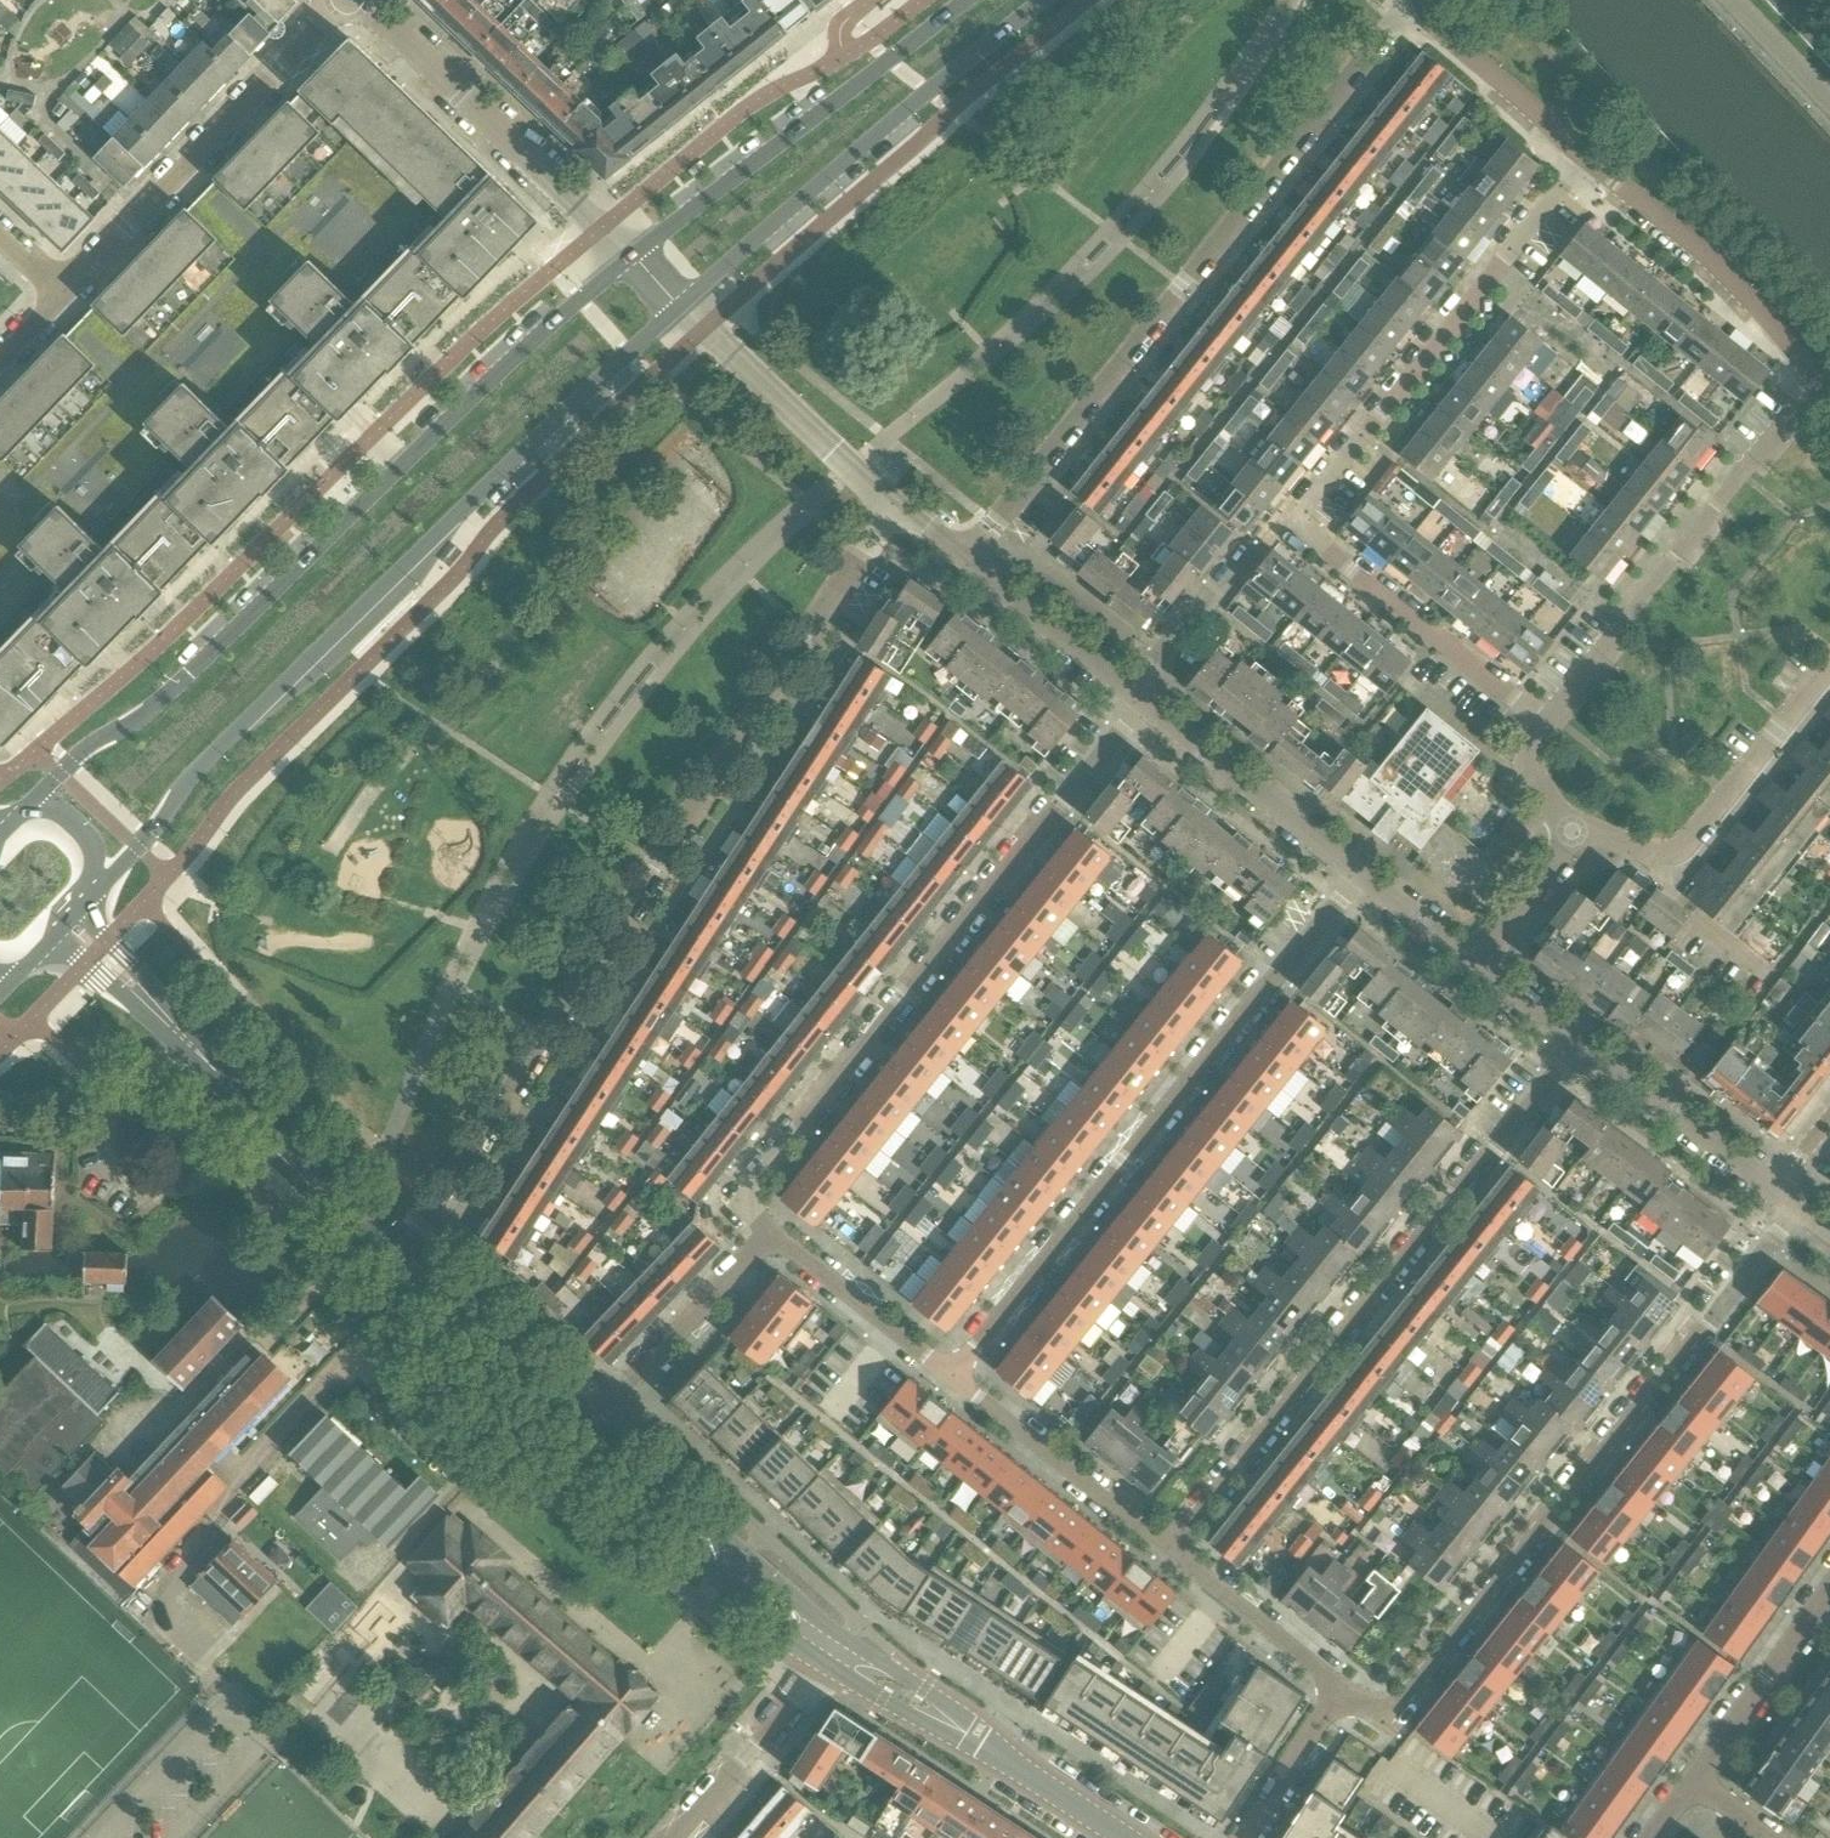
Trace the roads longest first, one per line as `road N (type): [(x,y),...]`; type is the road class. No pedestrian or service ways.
road 1 (residential): [(964,559),(1394,24),(1420,4),(1434,29),(1595,166)]
road 2 (residential): [(402,1249),(804,633),(897,508)]
road 3 (secondary): [(93,893),(152,832),(197,768),(681,304)]
road 4 (secondary): [(633,257),(397,468),(149,712),(84,749),(24,811)]
road 5 (residential): [(1545,728),(1822,382),(1702,253),(1595,166)]
road 6 (residential): [(1346,1685),(1385,1715),(1800,1208)]
road 7 (residential): [(767,1232),(731,1201),(1136,709)]
road 8 (residential): [(954,1379),(1362,871)]
road 9 (residential): [(1580,1044),(1167,1544)]
road 10 (secondary): [(681,304),(1044,0)]
road 11 (residential): [(1295,521),(1595,166)]
road 12 (secondary): [(959,0),(633,257)]
road 13 (residential): [(63,295),(344,0)]
road 14 (residential): [(1573,833),(1604,837),(1664,868),(1829,668)]
road 15 (tertiary): [(402,1249),(146,1000)]
road 16 (tertiary): [(1120,1837),(828,1651)]
road 17 (residential): [(353,0),(602,227)]
road 18 (tertiary): [(828,1651),(587,1433)]
road 19 (residential): [(1545,728),(1295,521)]
road 20 (residential): [(897,508),(681,304)]
road 21 (residential): [(1362,871),(1136,709)]
road 22 (residential): [(587,1433),(767,1232)]
road 23 (residential): [(954,1379),(1167,1544)]
road 24 (tertiary): [(587,1433),(402,1249)]
road 25 (residential): [(1778,1192),(1580,1044)]
road 26 (residential): [(1136,709),(1295,521)]
road 27 (residential): [(828,1651),(672,1837)]
road 28 (residential): [(767,1232),(954,1379)]
road 29 (residential): [(1136,709),(964,559)]
road 30 (residential): [(1694,1783),(1829,1599)]
road 31 (residential): [(1167,1544),(1346,1685)]
road 32 (residential): [(1346,1685),(1244,1837)]
road 33 (residential): [(1478,959),(1573,833)]
road 34 (residential): [(1478,959),(1362,871)]
road 35 (unclassified): [(1829,101),(1732,0)]
road 36 (residential): [(1580,1044),(1478,959)]
road 37 (tertiary): [(93,893),(96,864),(86,838),(60,812),(24,811)]
road 38 (residential): [(1573,833),(1521,764),(1545,728)]
road 39 (tertiary): [(146,1000),(133,964),(97,923),(93,893)]
road 40 (tertiary): [(40,951),(68,953),(146,1000)]

